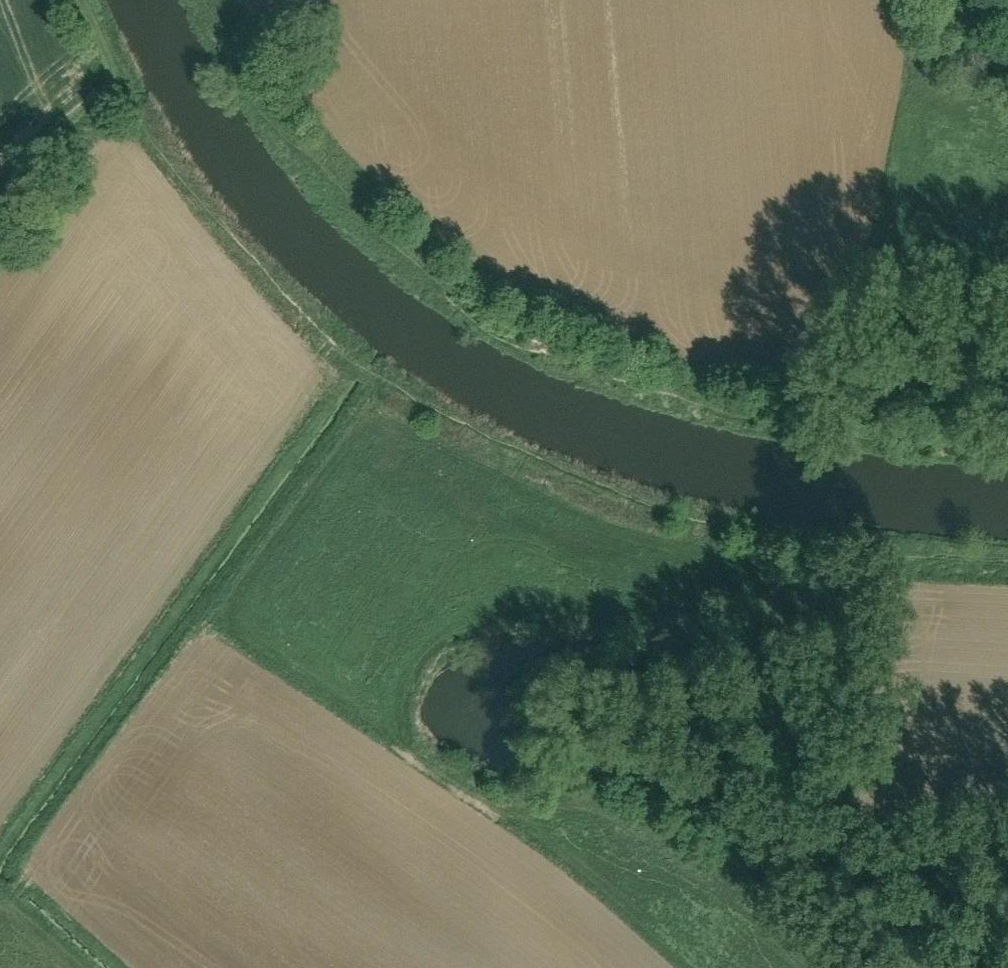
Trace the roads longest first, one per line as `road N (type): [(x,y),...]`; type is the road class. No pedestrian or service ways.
road 1 (track): [(128,96),(47,172),(0,236)]

